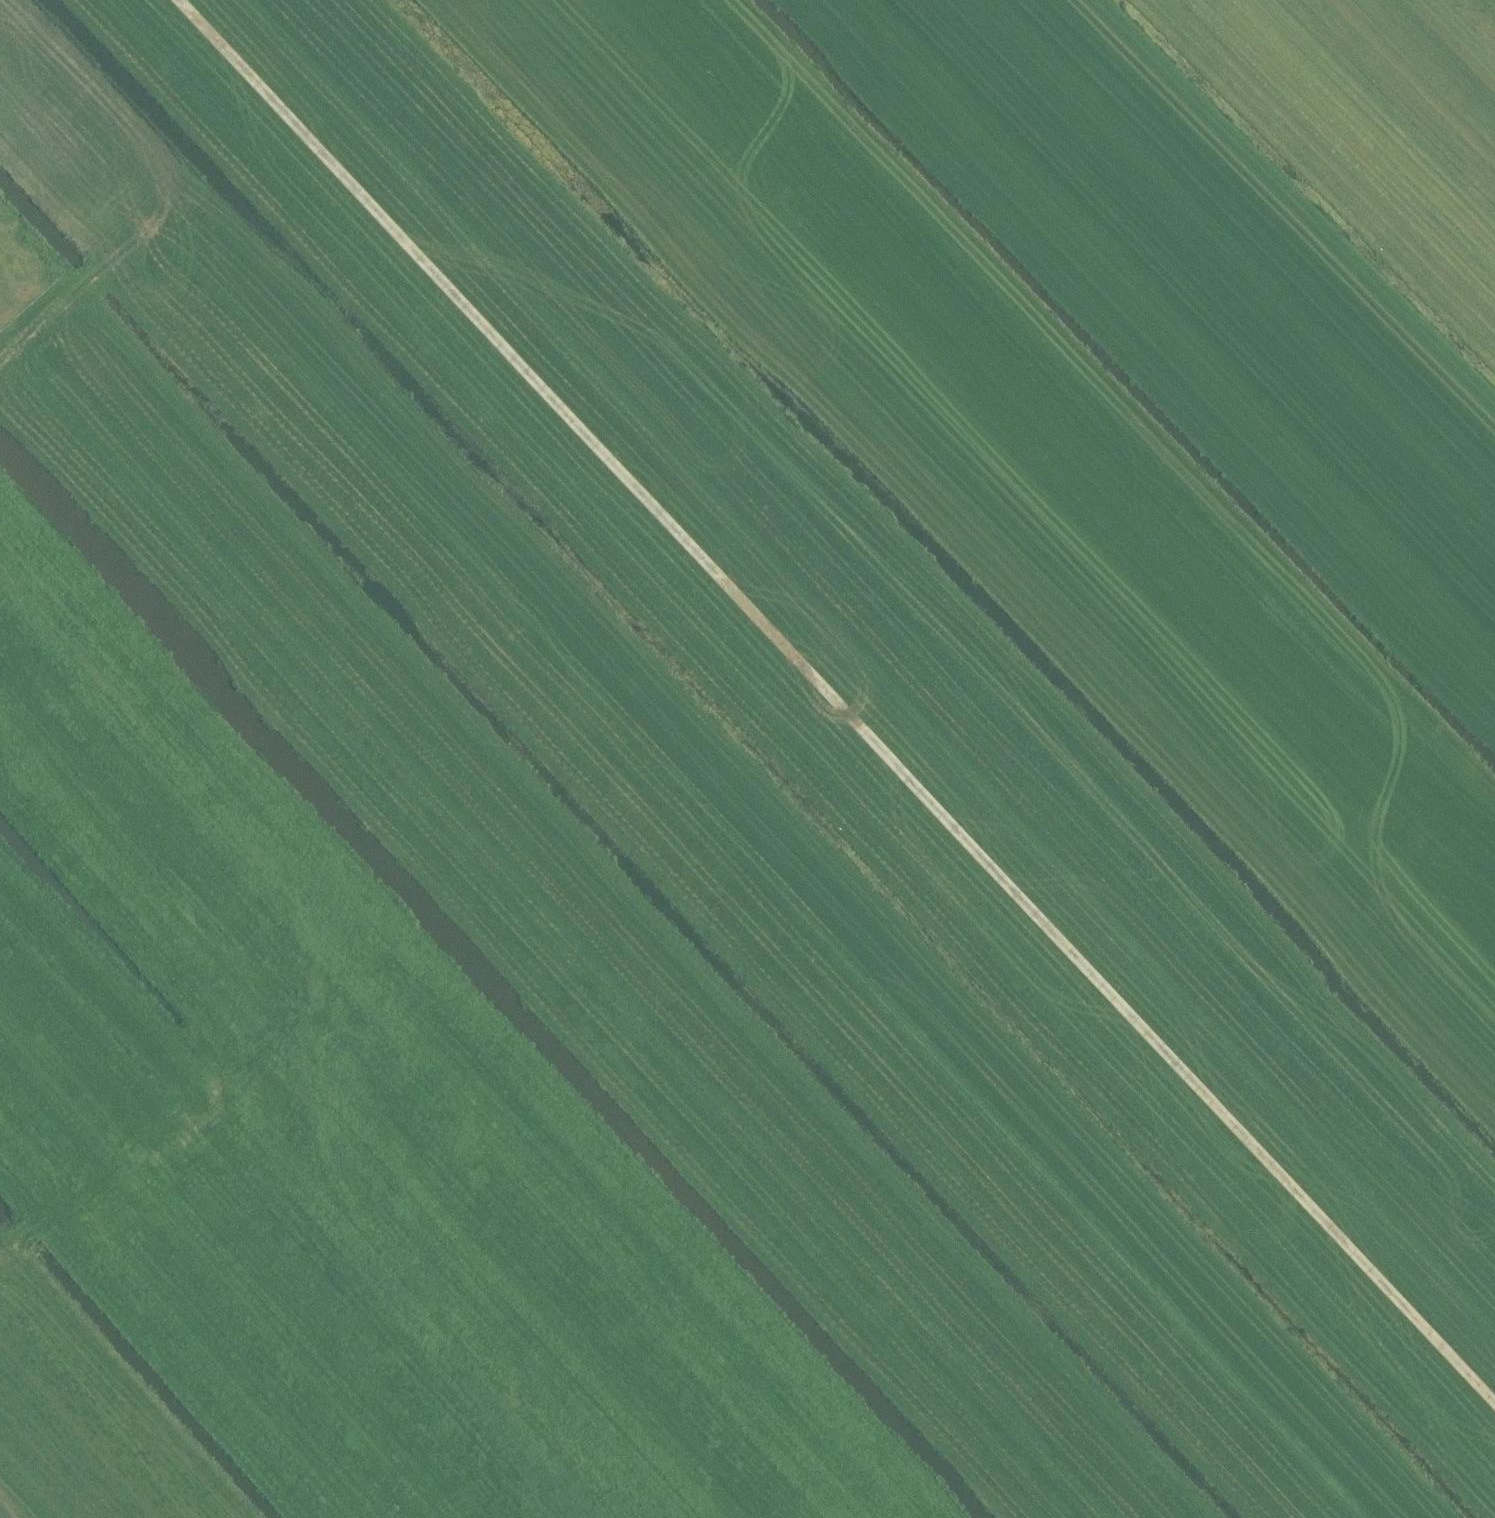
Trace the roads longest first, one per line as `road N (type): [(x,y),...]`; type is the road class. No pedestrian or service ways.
road 1 (track): [(1494,1402),(178,0)]

